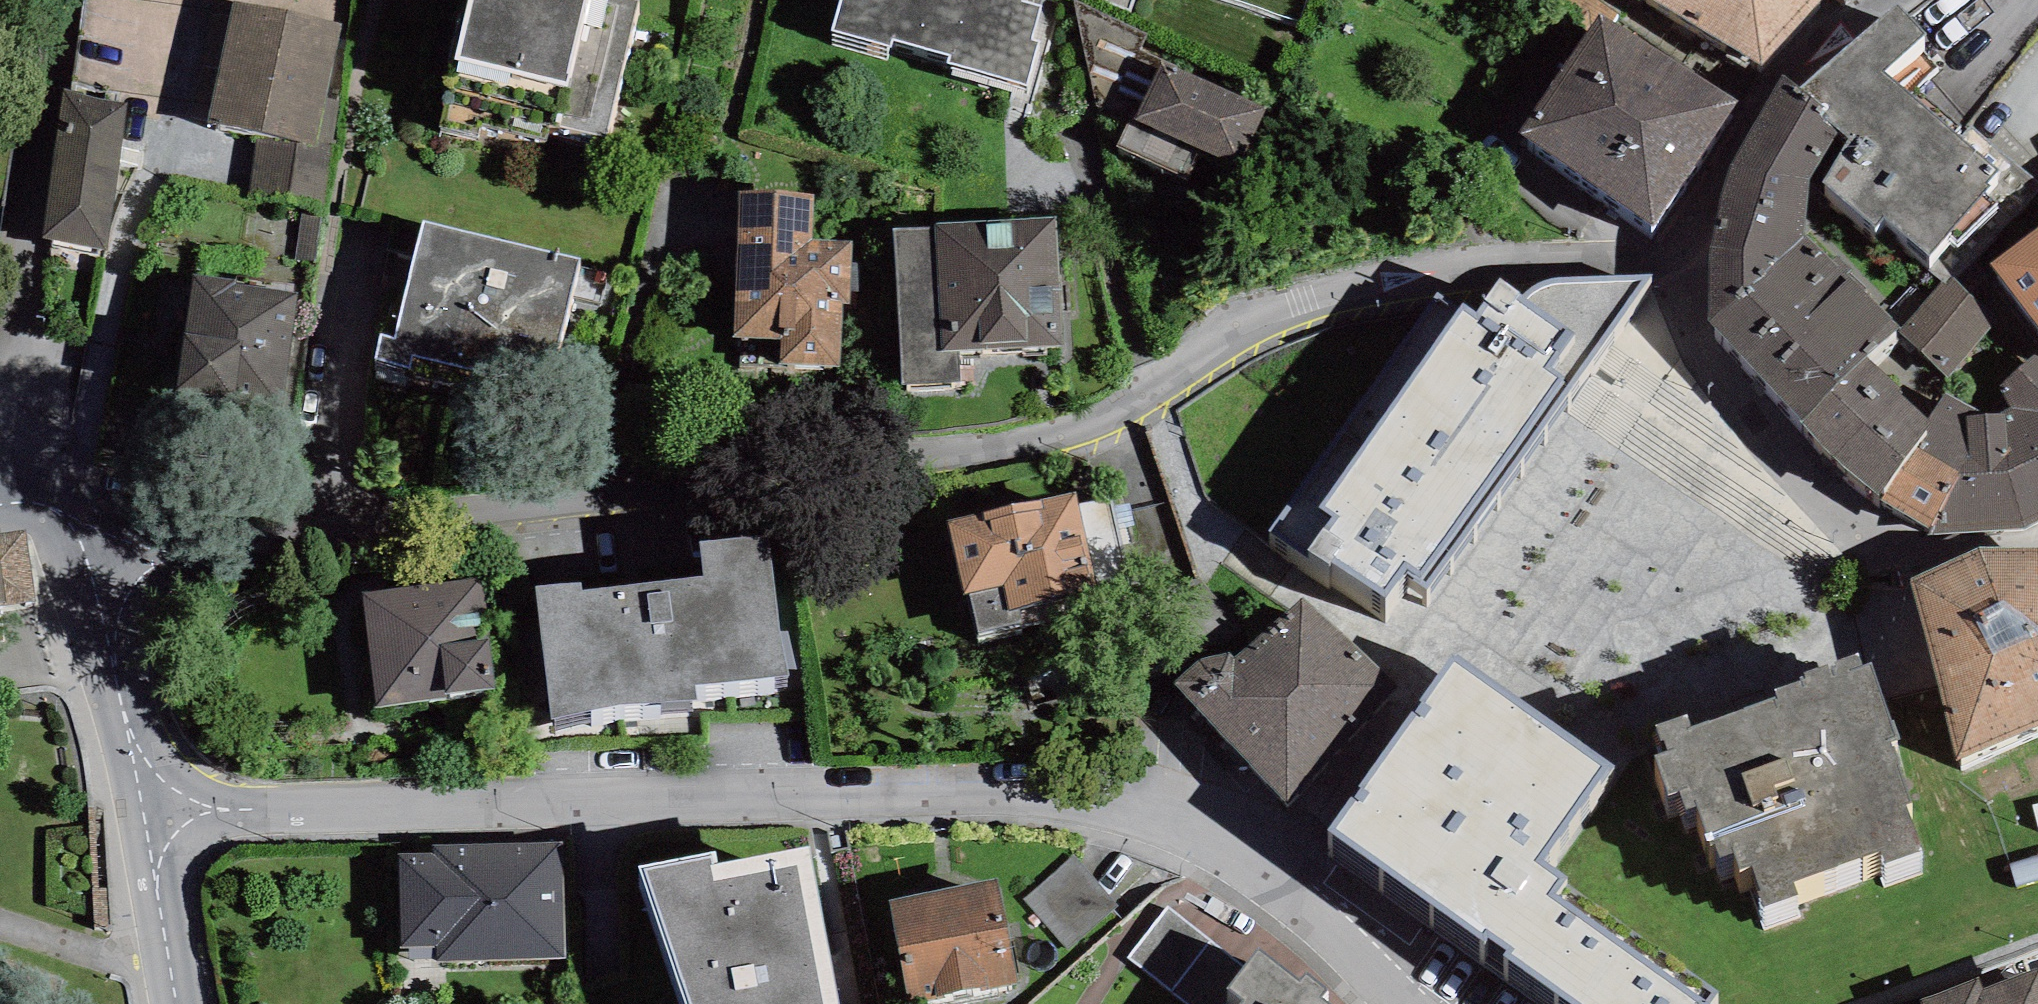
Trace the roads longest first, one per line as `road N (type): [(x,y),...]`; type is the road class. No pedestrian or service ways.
road 1 (residential): [(1674,261),(1525,259),(1339,297),(1173,351),(1028,428),(909,467),(85,512)]
road 2 (residential): [(141,822),(993,792),(1133,804),(1271,874),(1401,1003)]
road 3 (residential): [(1674,261),(1763,90),(1854,0)]
road 4 (residential): [(141,822),(85,512)]
road 5 (residential): [(2037,534),(1903,539),(1884,530),(1837,540)]
road 6 (residential): [(167,1003),(141,822)]

